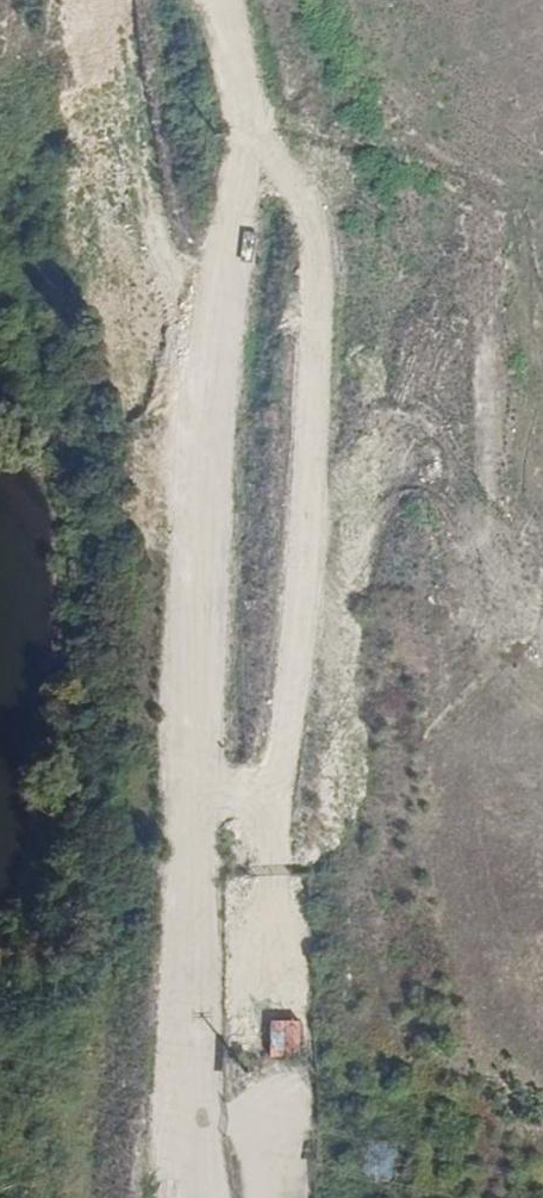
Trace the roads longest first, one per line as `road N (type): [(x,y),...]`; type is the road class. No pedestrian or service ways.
road 1 (unclassified): [(225,1197),(239,448)]
road 2 (track): [(542,478),(488,549),(421,669),(277,803),(231,891)]
road 3 (track): [(239,448),(244,64),(234,0)]

